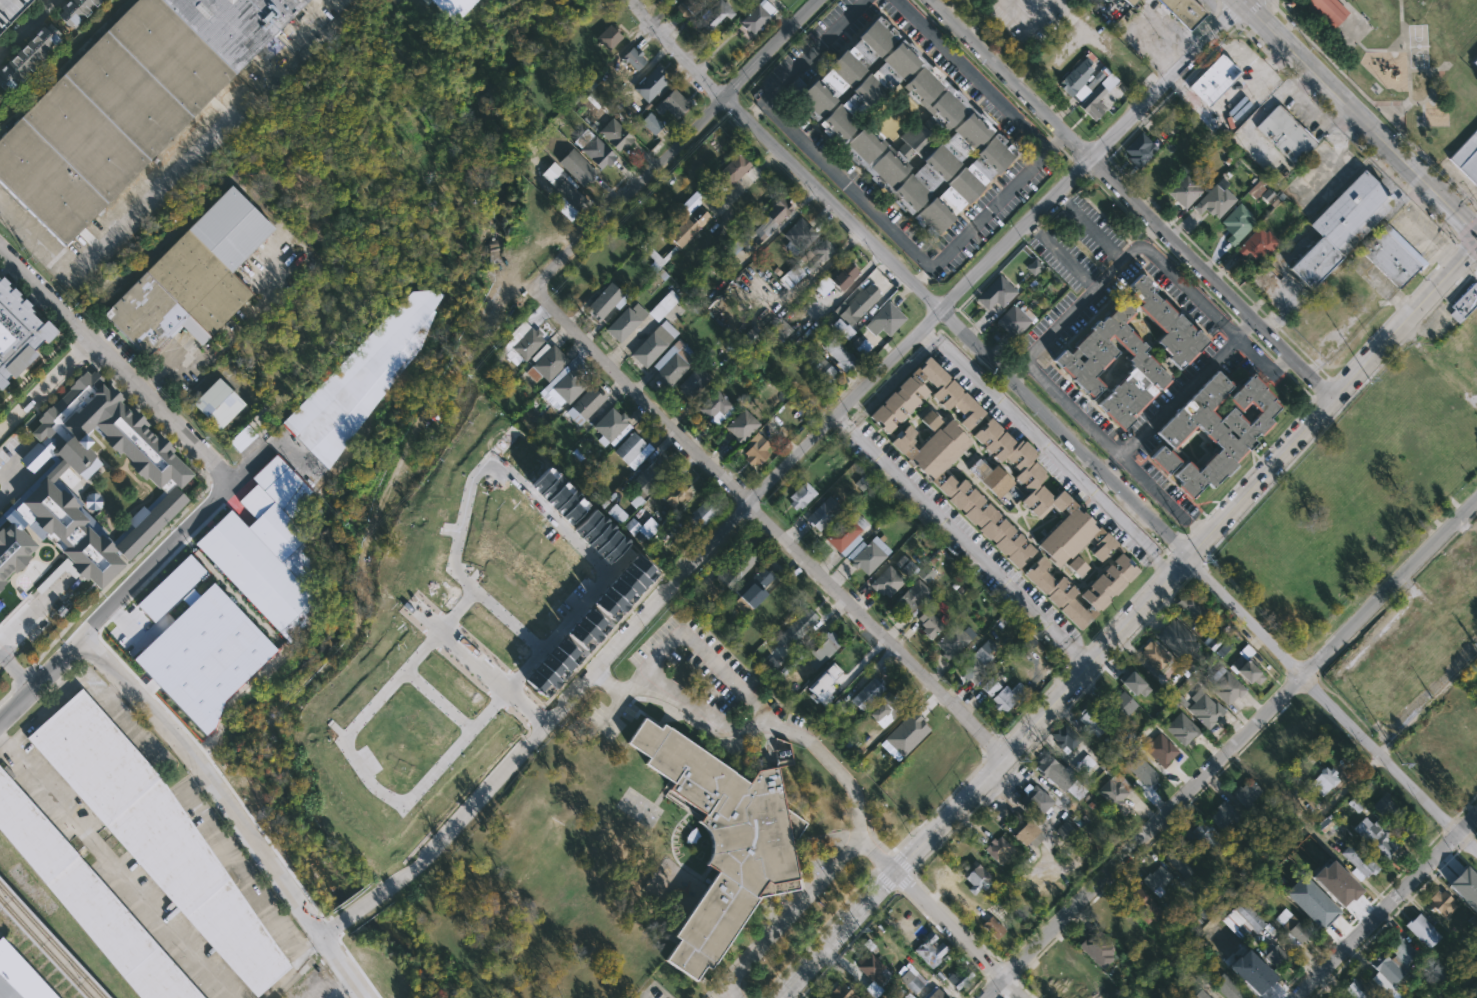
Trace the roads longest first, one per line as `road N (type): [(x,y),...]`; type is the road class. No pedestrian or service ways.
road 1 (residential): [(748,505),(1241,0)]
road 2 (residential): [(1476,499),(1002,978)]
road 3 (residential): [(1187,555),(724,98)]
road 4 (residential): [(322,936),(449,831),(748,505)]
road 5 (residential): [(1333,397),(931,0)]
road 6 (residential): [(367,997),(232,802),(83,636)]
road 7 (residential): [(777,997),(1087,664)]
road 8 (residential): [(1187,555),(1476,239)]
road 9 (residential): [(1476,851),(1187,555)]
road 10 (residential): [(537,290),(818,0)]
road 11 (residential): [(0,717),(279,436)]
road 12 (residential): [(1003,757),(748,505)]
road 13 (secondary): [(1476,235),(1243,0)]
road 14 (residential): [(231,483),(0,250)]
road 15 (residential): [(748,505),(537,290)]
road 16 (residential): [(1295,997),(1476,815)]
road 17 (residential): [(894,870),(1002,978)]
road 18 (residential): [(724,98),(631,0)]
road 19 (residential): [(90,339),(0,428)]
road 20 (residential): [(1087,664),(1170,573)]

